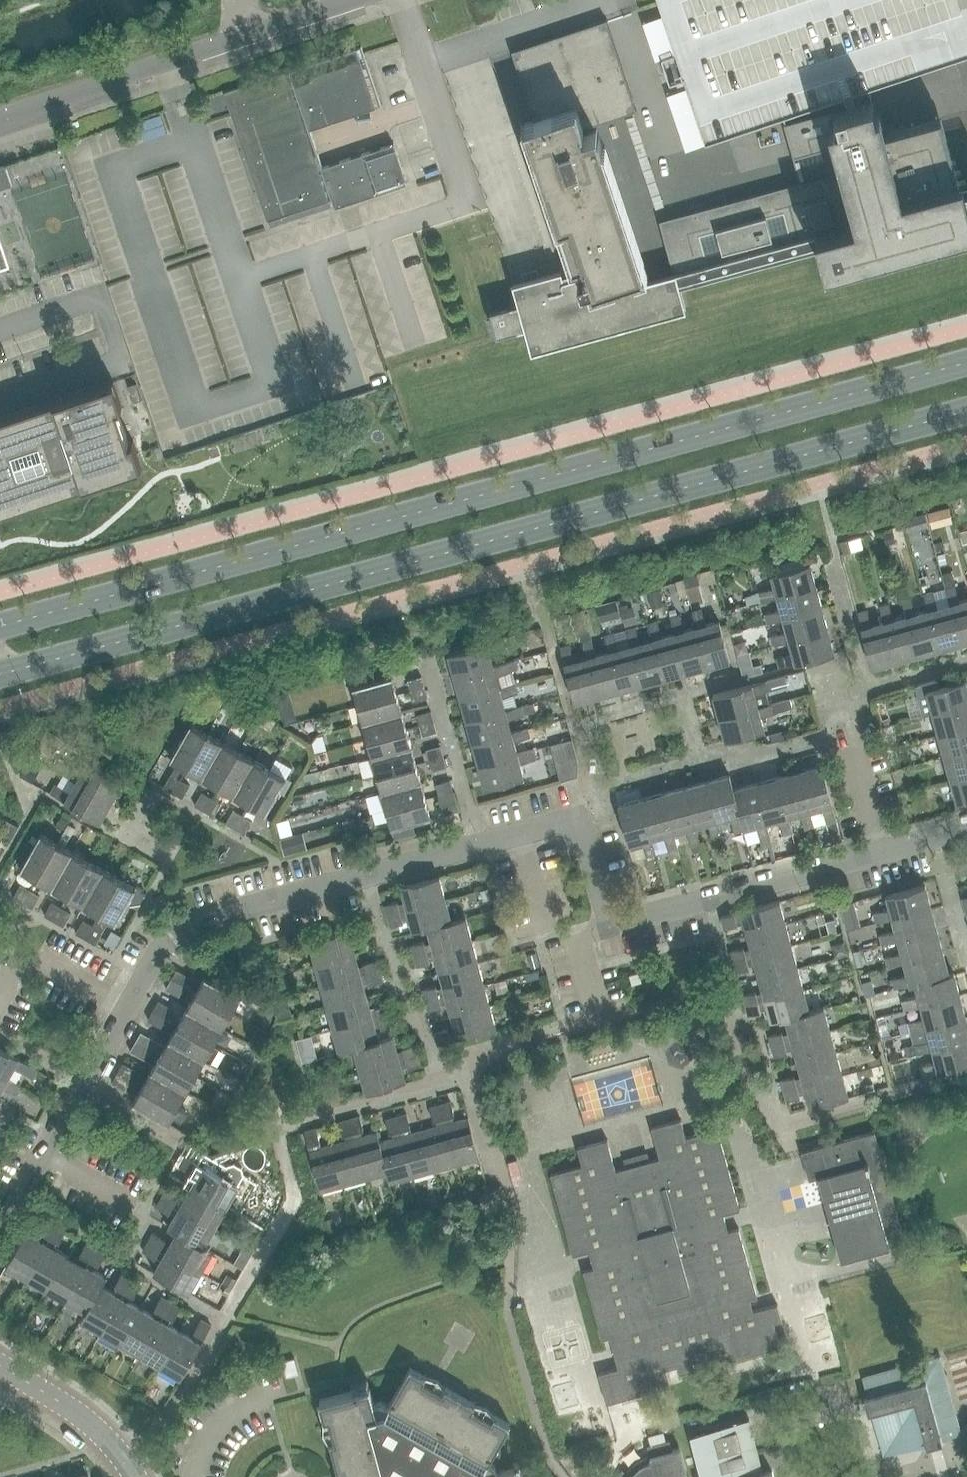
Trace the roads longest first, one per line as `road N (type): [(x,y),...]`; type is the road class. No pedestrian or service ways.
road 1 (residential): [(0,1230),(152,963),(192,923),(579,817),(611,925),(880,852)]
road 2 (primary): [(966,362),(0,626)]
road 3 (primary): [(0,674),(966,411)]
road 4 (unclassified): [(0,121),(349,0)]
road 5 (tertiary): [(135,1476),(84,1418),(0,1363)]
road 6 (residential): [(880,852),(847,733)]

